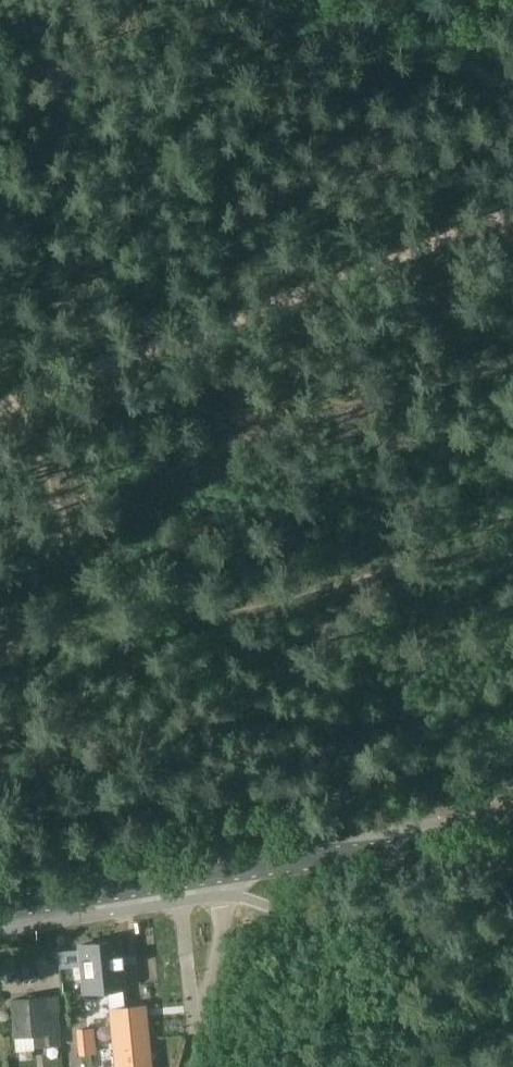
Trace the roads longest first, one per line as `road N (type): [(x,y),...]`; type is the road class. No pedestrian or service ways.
road 1 (track): [(512,213),(0,406)]
road 2 (secondary): [(512,832),(218,874)]
road 3 (track): [(512,96),(464,64),(268,0)]
road 4 (secondary): [(218,874),(0,910)]
road 5 (residential): [(218,874),(221,940),(186,1066)]
road 6 (track): [(512,946),(504,1066)]

